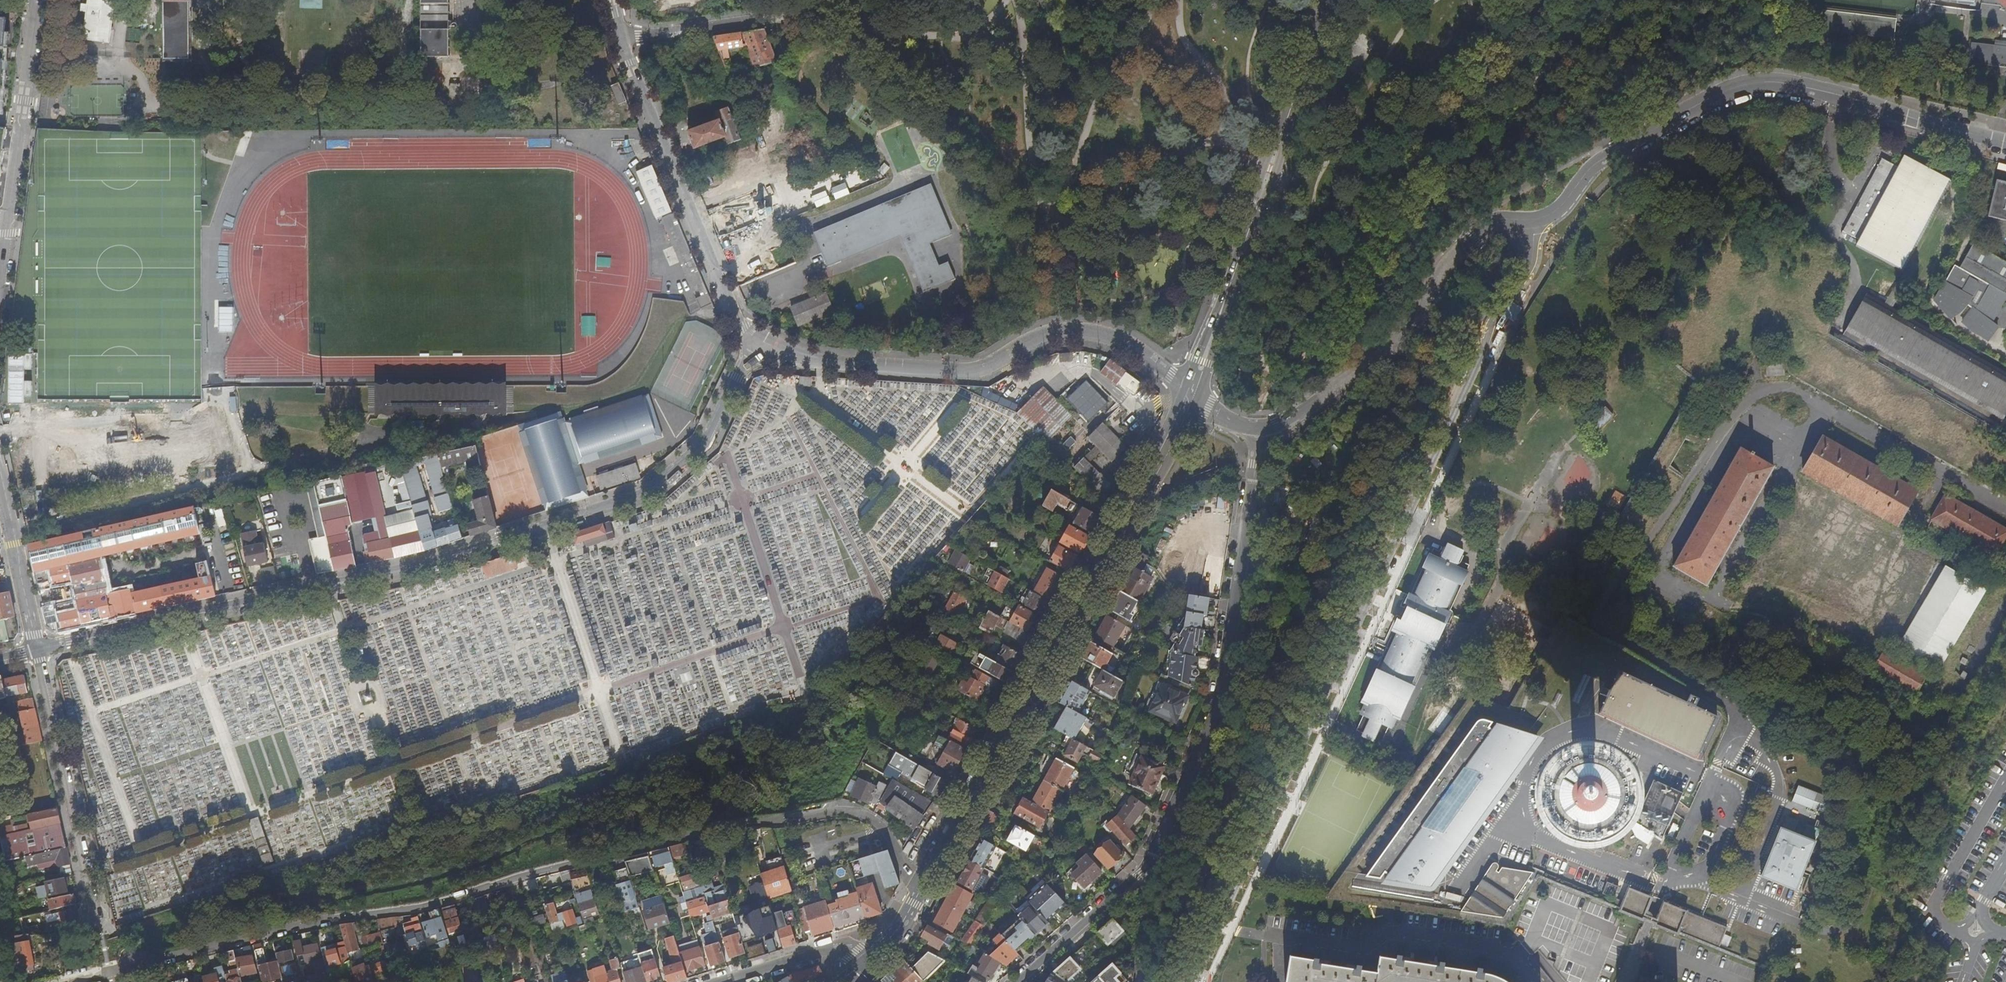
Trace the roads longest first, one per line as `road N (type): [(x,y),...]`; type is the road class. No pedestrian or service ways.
road 1 (residential): [(109,971),(276,929),(425,907),(669,840),(816,810),(880,824),(921,890)]
road 2 (residential): [(1534,220),(1532,261),(1200,981)]
road 3 (residential): [(38,649),(426,564),(647,493),(705,443),(756,344)]
road 4 (residential): [(1014,981),(1141,883),(1177,818),(1241,655),(1257,430)]
road 5 (tertiary): [(1193,399),(921,890)]
road 6 (tertiary): [(2005,140),(1785,83),(1750,84),(1709,98),(1606,157),(1558,209),(1534,220)]
road 7 (tertiary): [(1193,399),(1121,340),(1081,330),(1041,336),(975,371),(799,360),(756,344)]
road 8 (tertiary): [(1193,399),(1327,0)]
road 9 (tertiary): [(1534,220),(1488,225),(1442,271),(1406,337),(1291,419),(1257,430)]
road 10 (tertiary): [(619,39),(727,302),(756,344)]
road 11 (residential): [(1541,981),(1506,952),(1448,939),(1392,931),(1350,947),(1266,937)]
road 12 (unclassified): [(98,917),(38,649)]
road 13 (residential): [(9,222),(39,0)]
road 14 (unclassified): [(805,16),(619,39)]
road 15 (residential): [(38,649),(0,485)]
road 16 (residential): [(729,981),(841,948),(867,963)]

